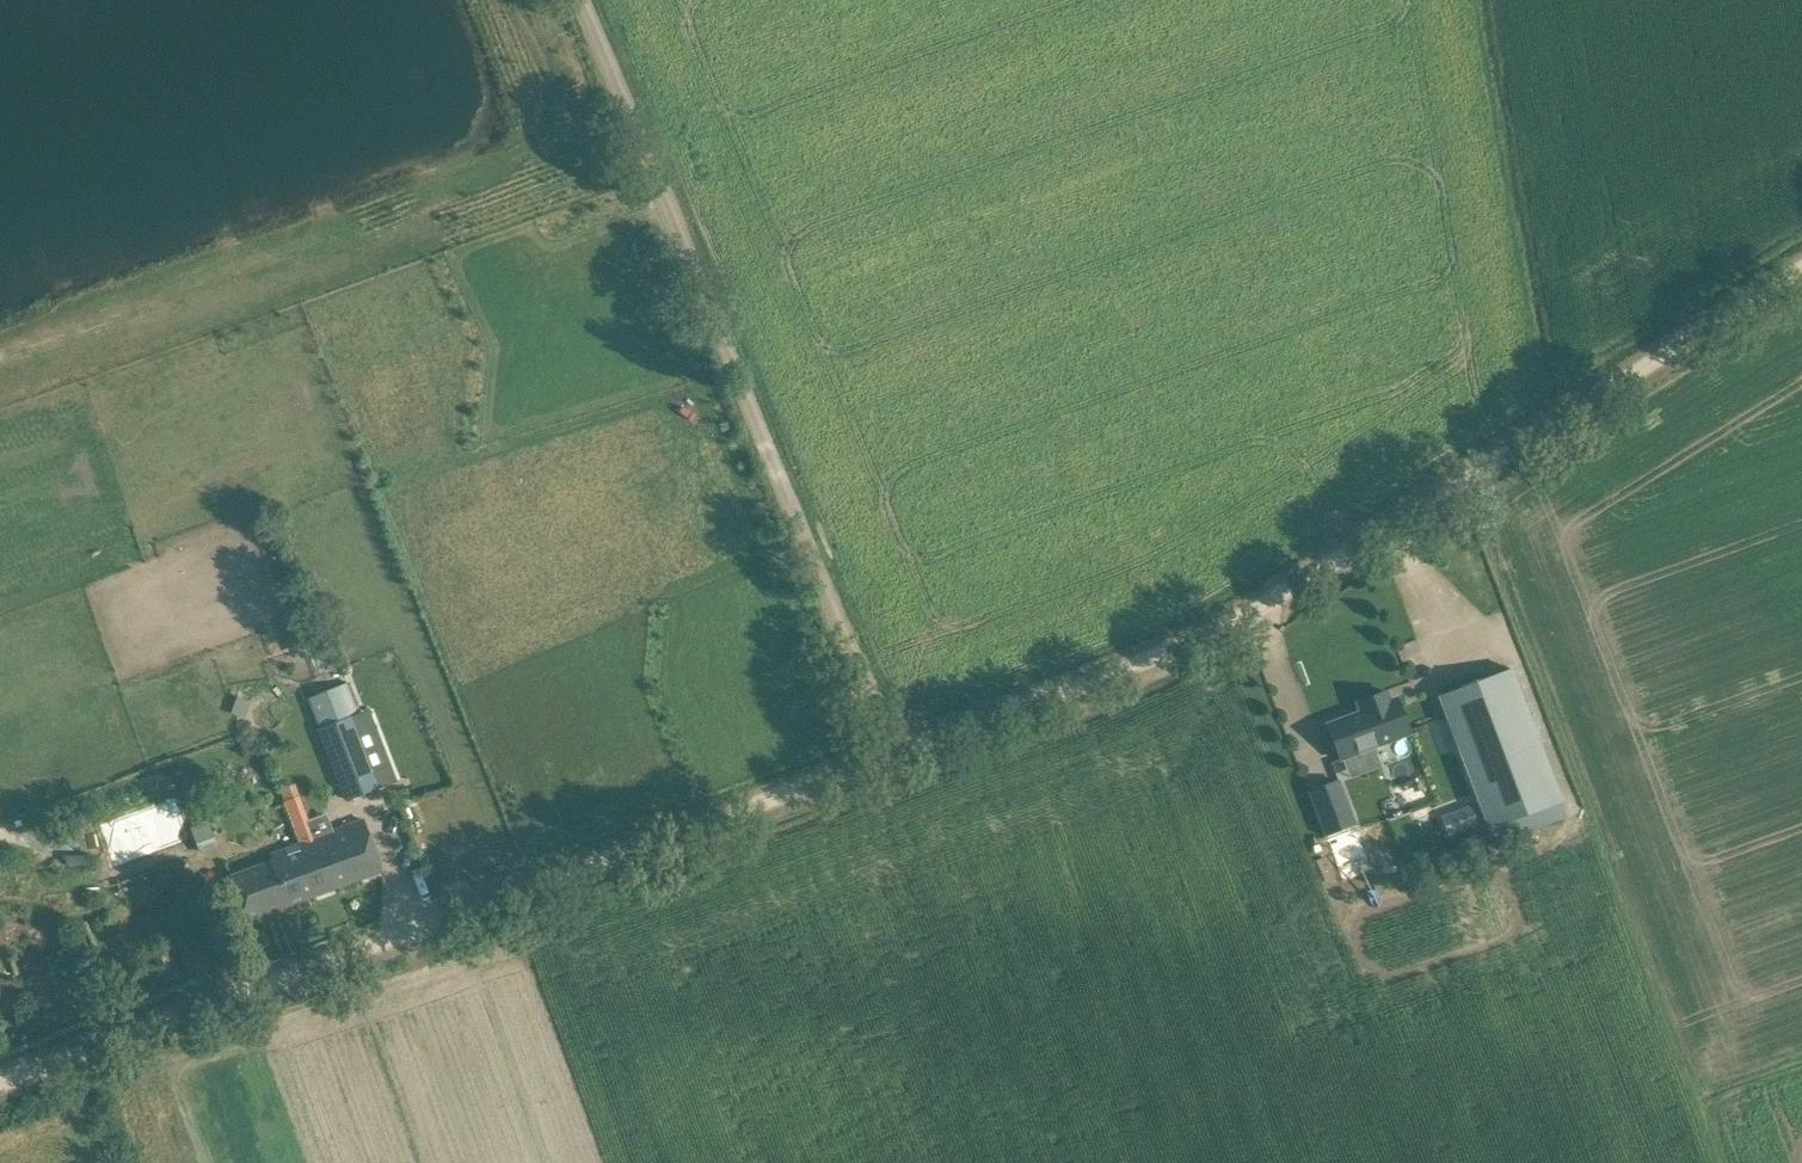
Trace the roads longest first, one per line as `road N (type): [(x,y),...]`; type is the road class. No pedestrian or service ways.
road 1 (unclassified): [(0,1080),(805,789),(883,753),(957,733),(1186,642),(1415,511),(1801,268)]
road 2 (track): [(578,0),(883,753)]

